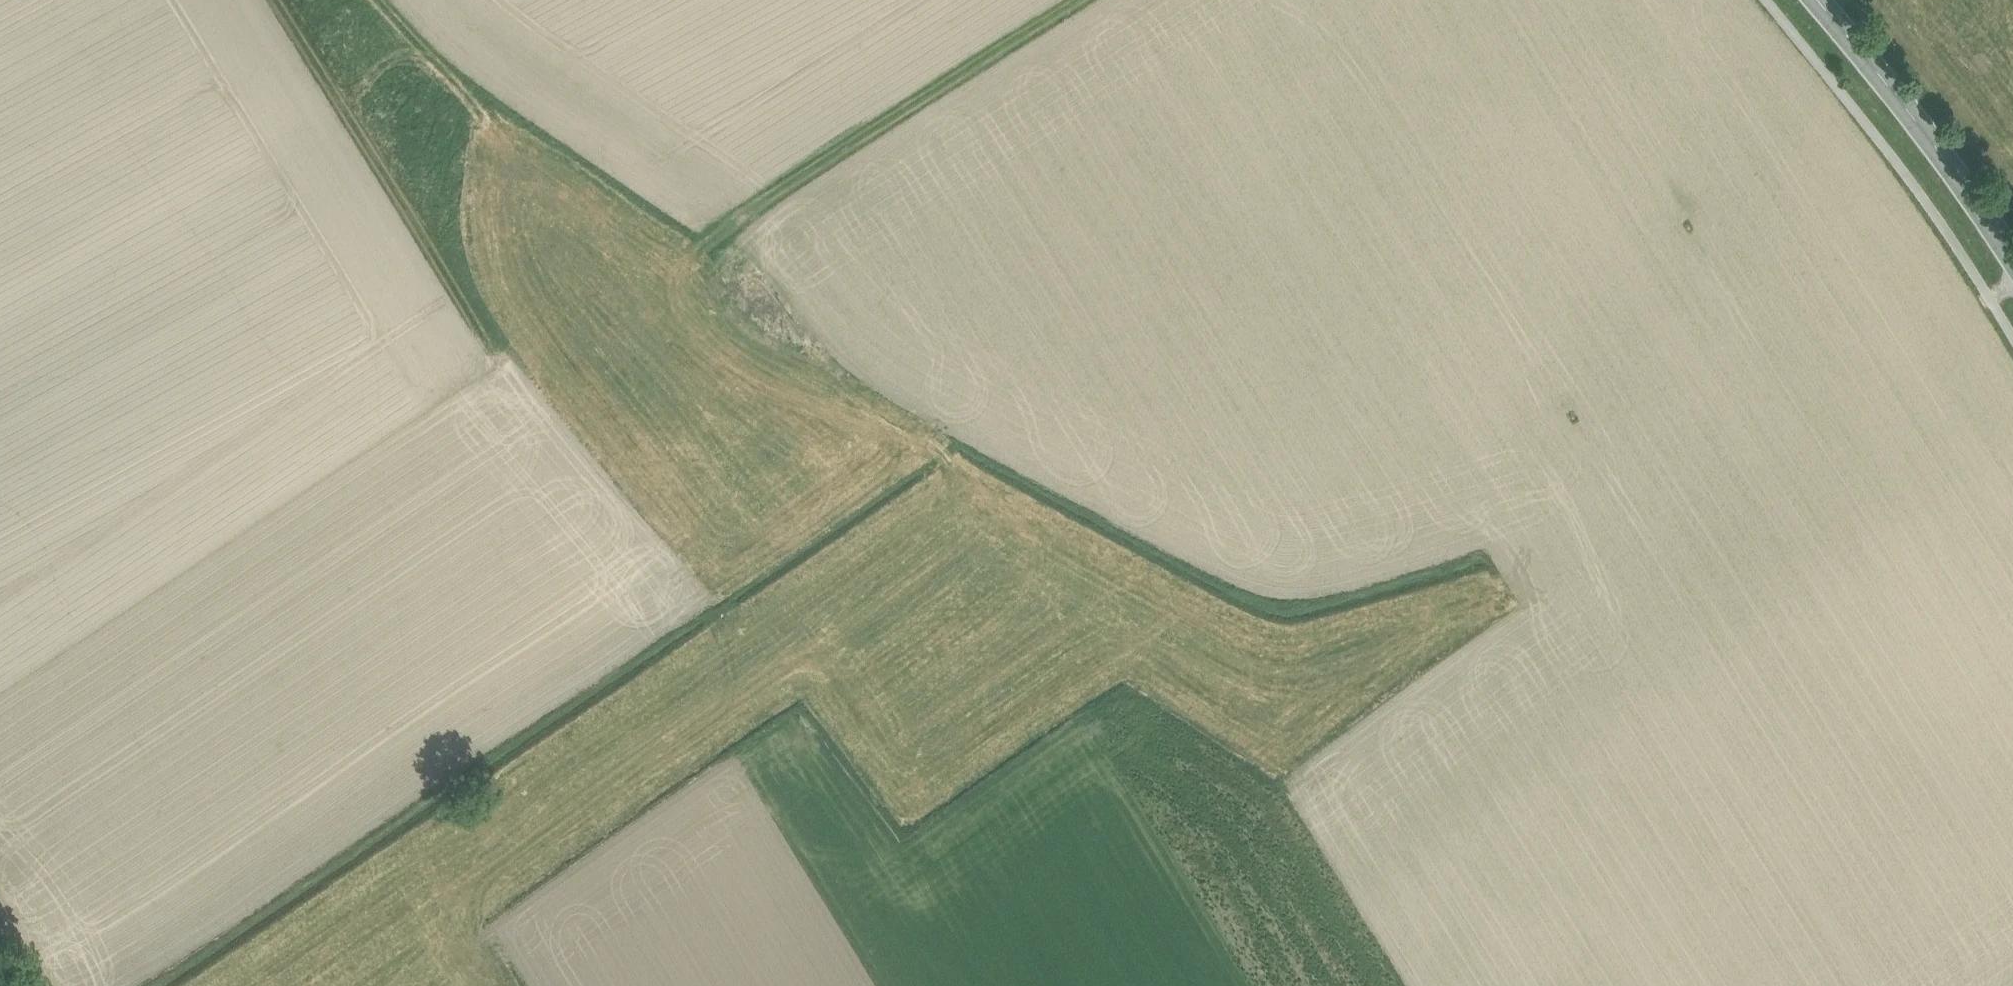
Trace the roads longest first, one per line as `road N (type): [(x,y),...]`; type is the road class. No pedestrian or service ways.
road 1 (track): [(489,58),(533,121),(690,218),(731,221),(1095,0)]
road 2 (tertiary): [(2012,255),(1820,0)]

